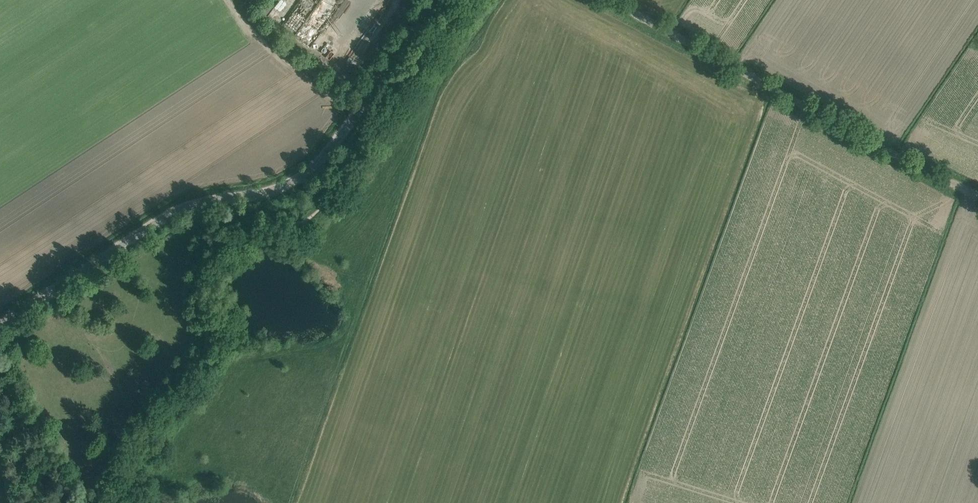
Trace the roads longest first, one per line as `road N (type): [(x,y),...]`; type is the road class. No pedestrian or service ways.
road 1 (unclassified): [(0,325),(178,210),(268,191),(301,176),(321,160),(439,0)]
road 2 (unclassified): [(977,196),(611,0)]

